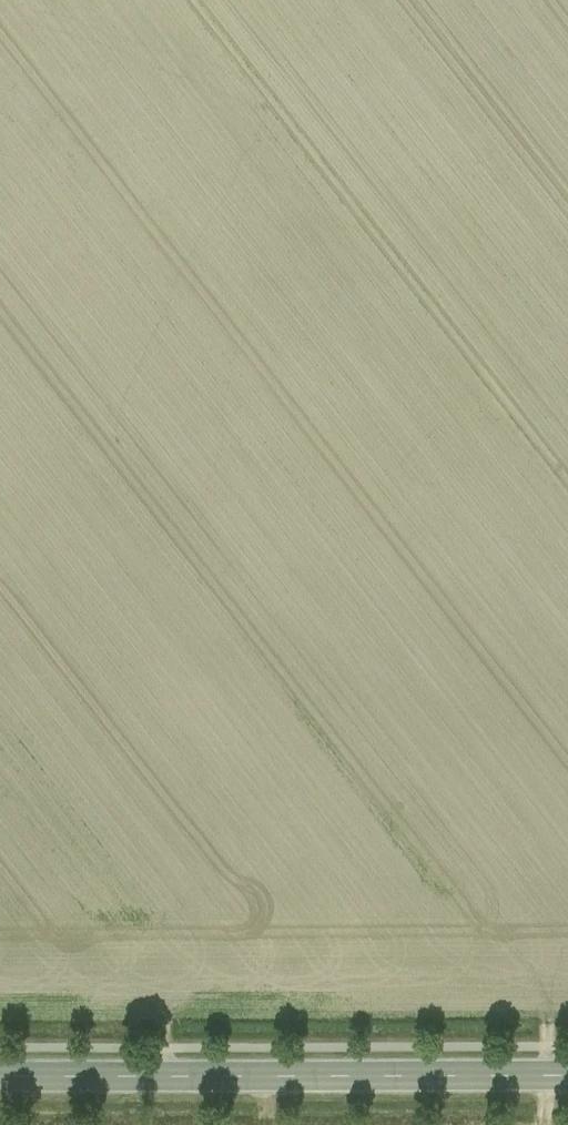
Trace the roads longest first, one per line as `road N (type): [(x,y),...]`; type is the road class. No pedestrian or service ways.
road 1 (secondary): [(567,1075),(0,1074)]

